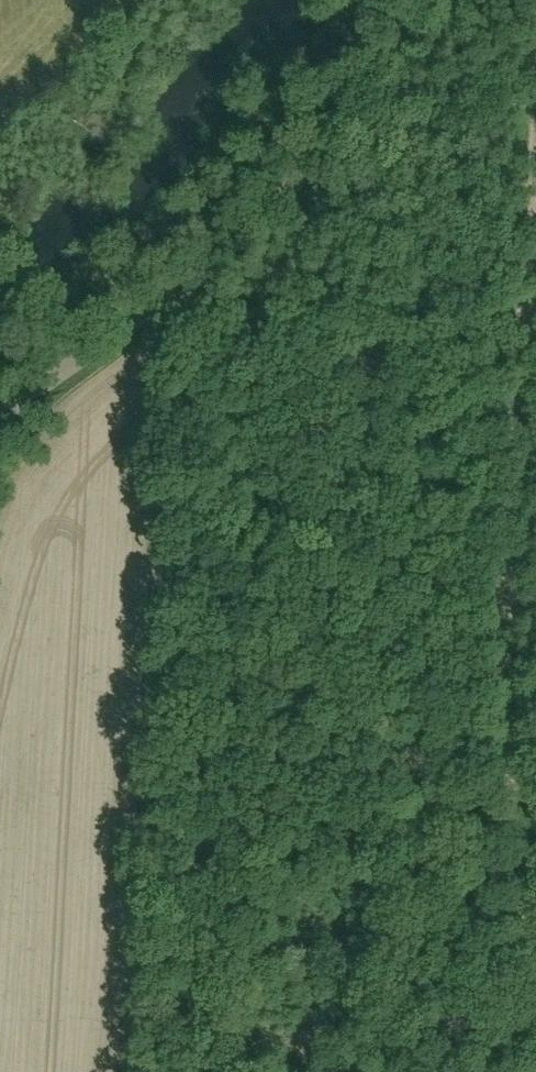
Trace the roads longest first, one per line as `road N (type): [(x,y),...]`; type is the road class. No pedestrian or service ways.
road 1 (track): [(535,1071),(514,798),(508,568),(535,168)]
road 2 (track): [(185,283),(148,1071)]
road 3 (unclassified): [(0,414),(245,235),(339,125),(422,0)]

